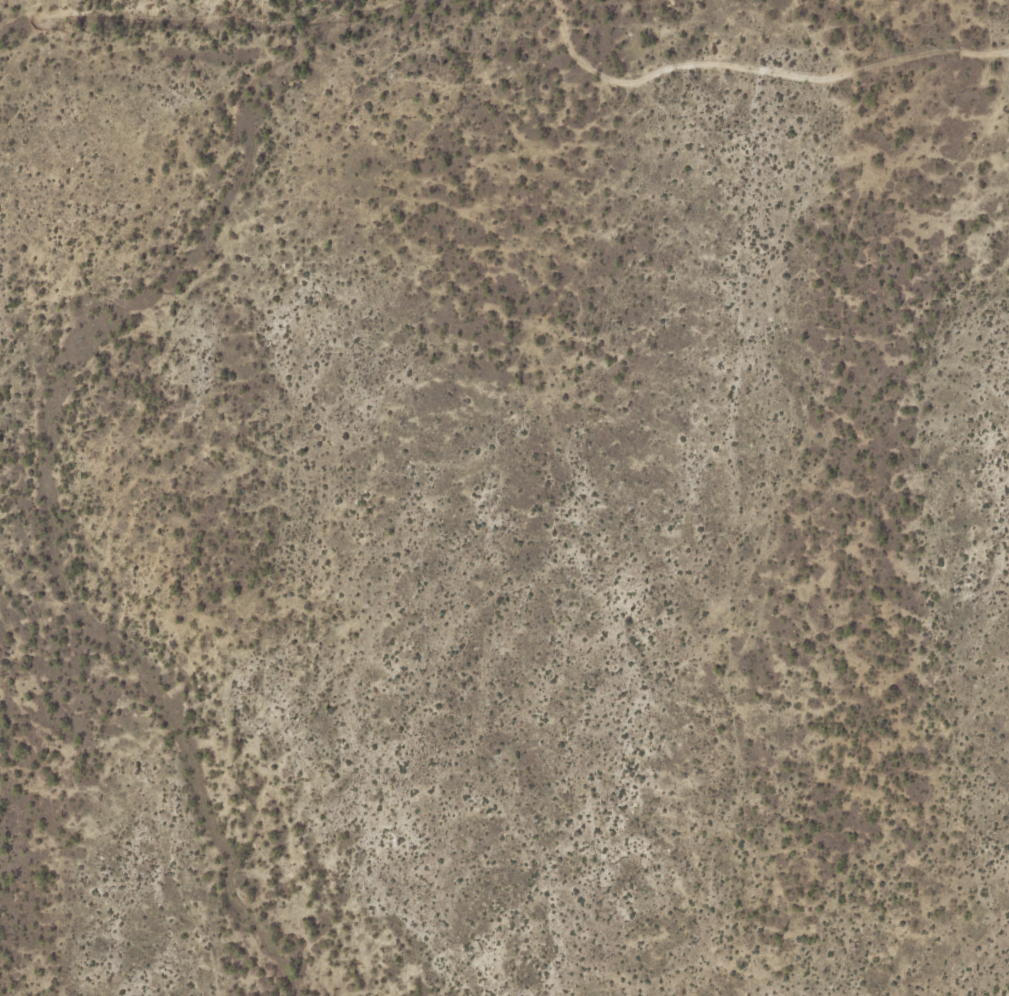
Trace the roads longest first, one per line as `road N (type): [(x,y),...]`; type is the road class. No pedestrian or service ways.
road 1 (track): [(1008,51),(948,52),(826,80),(704,65),(628,82),(600,74),(571,51),(558,0)]

